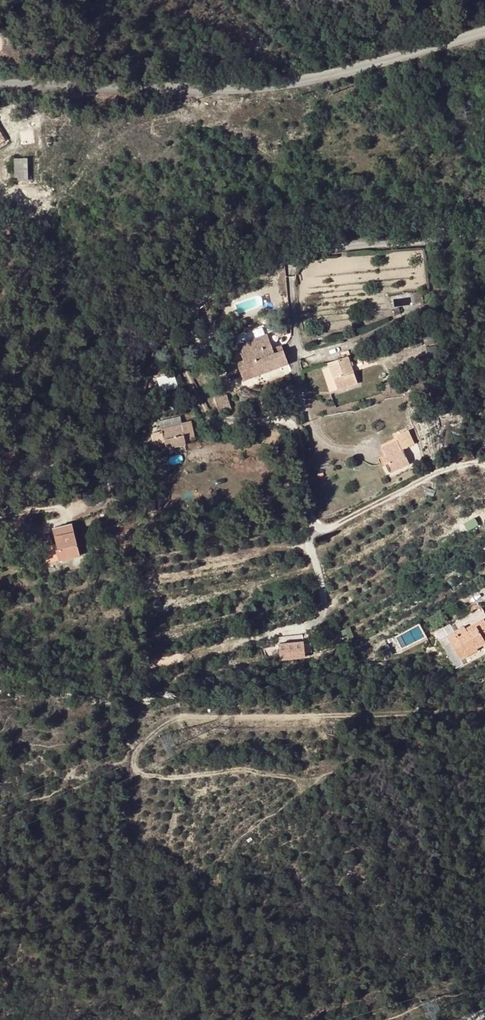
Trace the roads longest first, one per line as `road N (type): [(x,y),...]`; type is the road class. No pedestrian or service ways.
road 1 (track): [(484,708),(191,715),(152,732),(137,750),(136,770),(143,775),(252,771),(298,780)]
road 2 (unclassified): [(484,32),(254,90),(0,85)]
road 3 (residential): [(163,335),(219,425),(288,420),(312,515),(329,529),(448,469),(484,464)]
road 4 (unclassified): [(484,236),(286,258),(163,335)]
road 5 (unclassified): [(163,335),(110,429),(0,496)]

